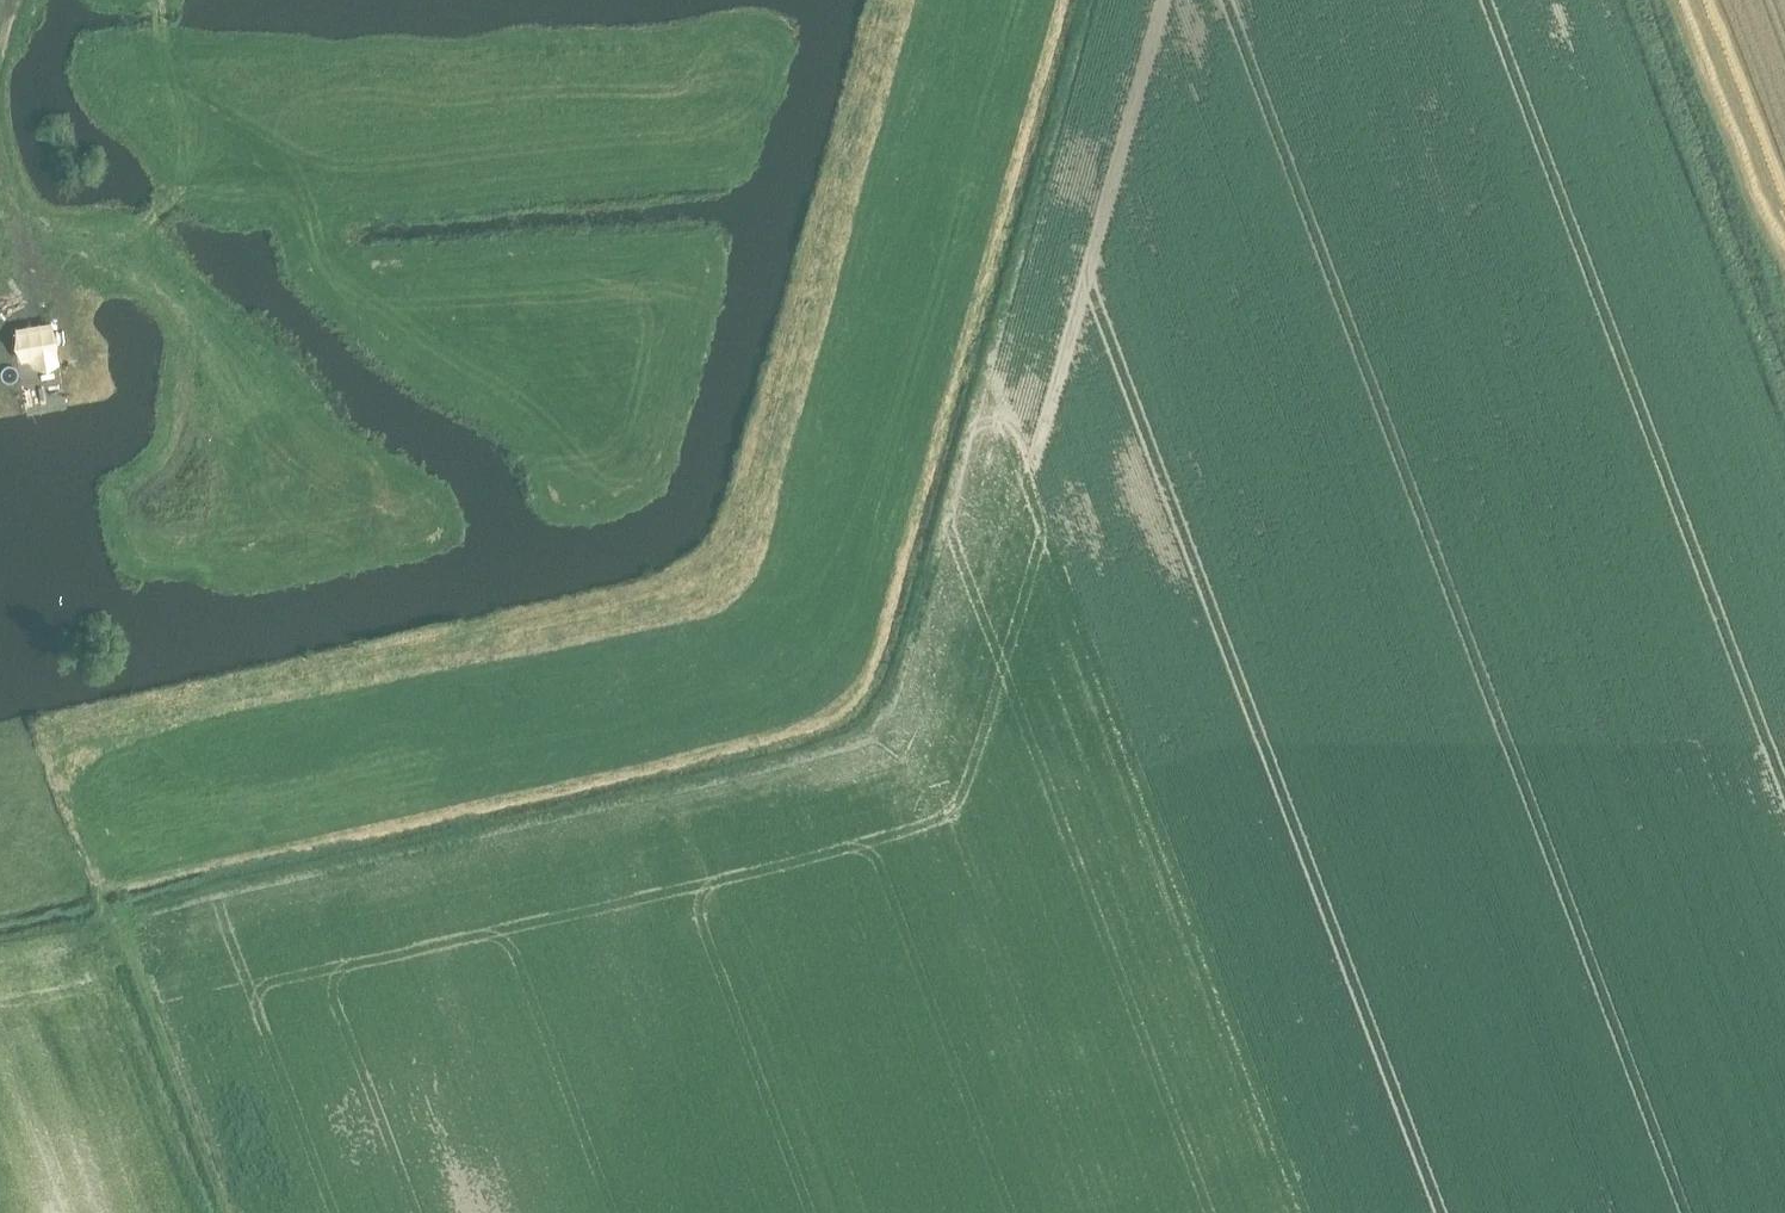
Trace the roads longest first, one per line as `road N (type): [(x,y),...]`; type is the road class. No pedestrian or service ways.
road 1 (track): [(29,308),(0,145)]

